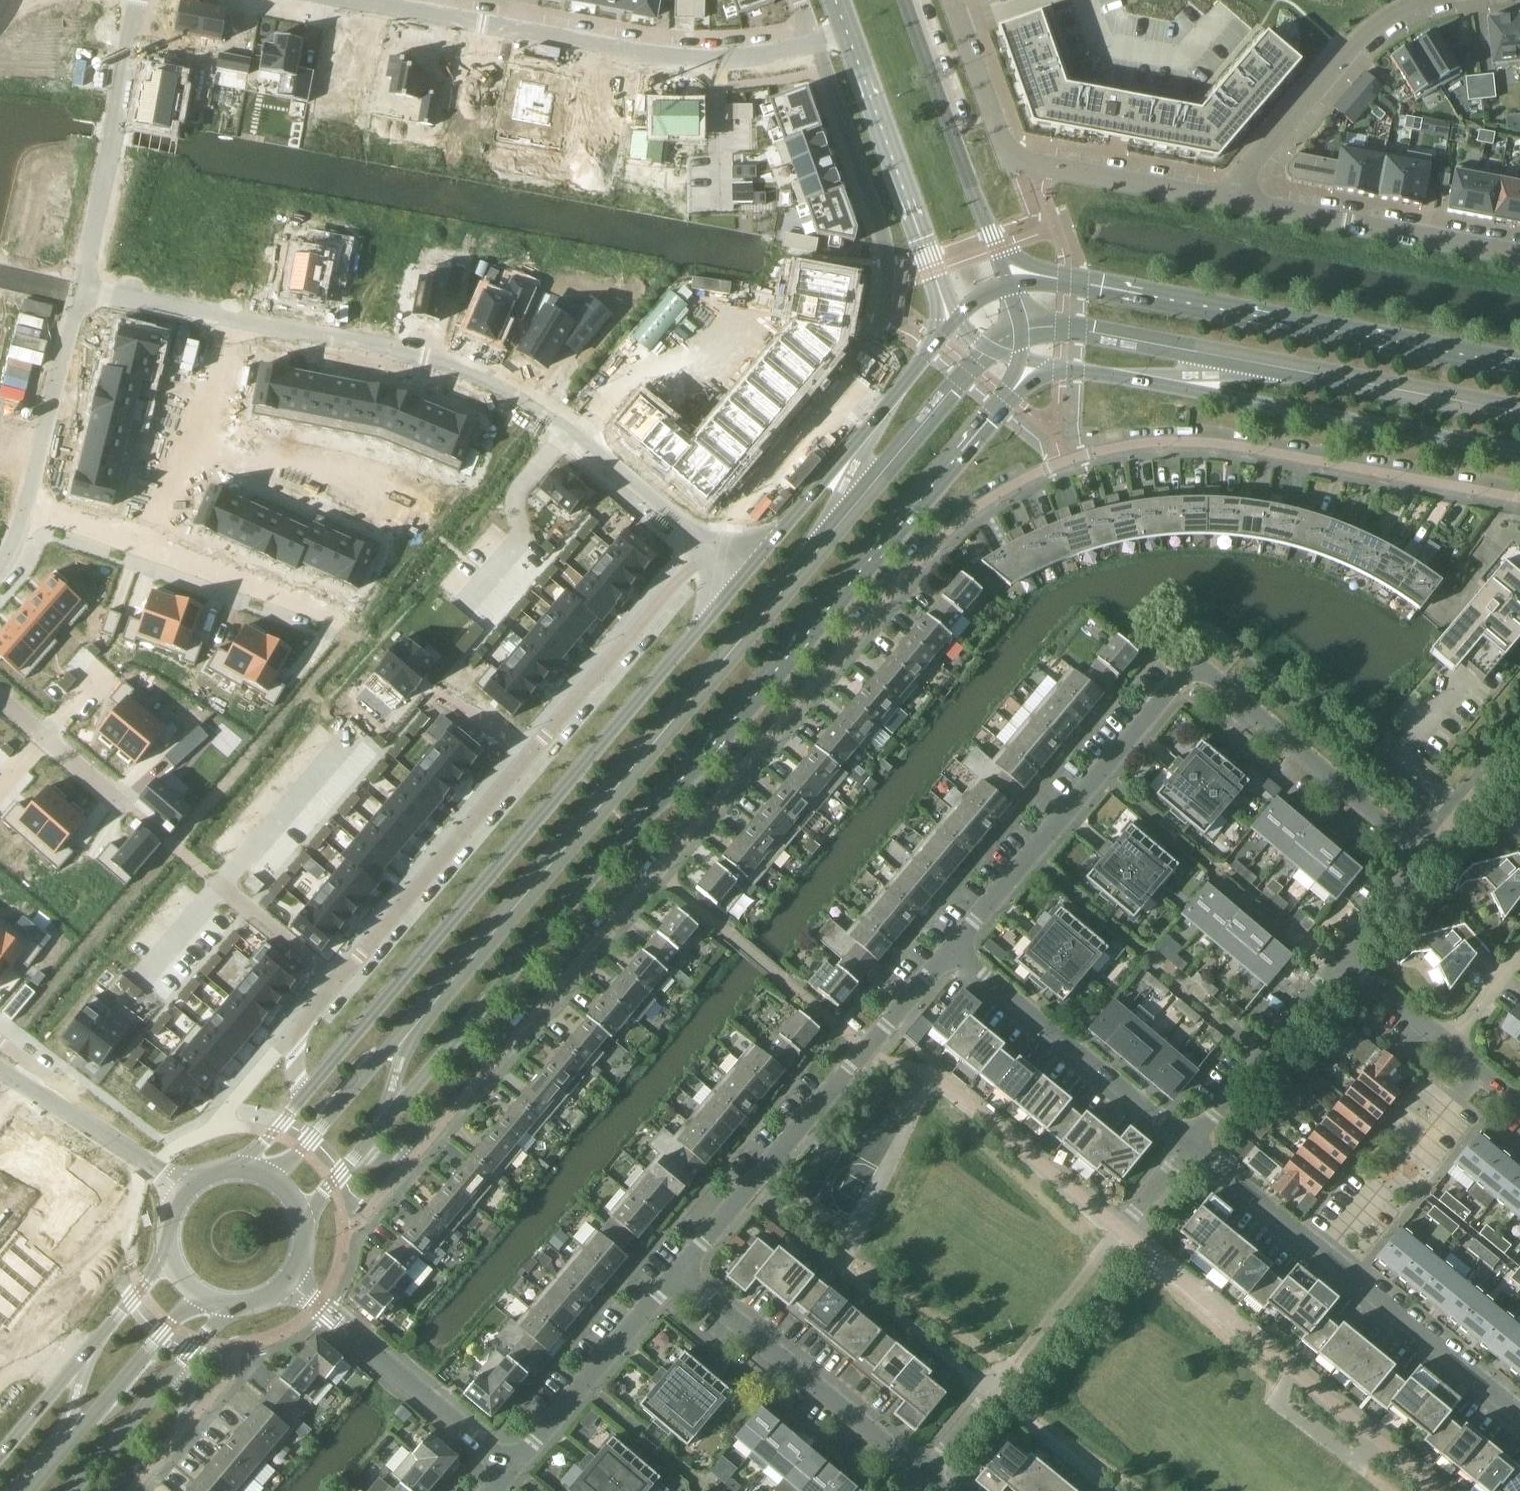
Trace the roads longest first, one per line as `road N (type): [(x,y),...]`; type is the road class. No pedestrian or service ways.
road 1 (residential): [(358,1155),(416,1153),(943,533),(1032,473),(1135,442),(1211,442),(1519,499)]
road 2 (residential): [(84,290),(441,356),(483,371),(568,424),(708,545),(291,1036),(303,1093)]
road 3 (secondary): [(358,1155),(624,838),(1033,379)]
road 4 (secondary): [(956,317),(303,1093)]
road 5 (residential): [(1338,962),(1414,867),(1176,664),(946,938)]
road 6 (secondary): [(1519,372),(1102,287),(1006,280)]
road 7 (secondary): [(1033,379),(1059,370),(1143,380),(1519,451)]
road 8 (residential): [(363,0),(681,59),(751,57),(817,42)]
road 9 (residential): [(946,938),(677,1258)]
road 10 (residential): [(960,23),(1010,159),(1231,203)]
road 11 (unclassified): [(835,0),(956,317)]
road 12 (residential): [(677,1258),(928,1471)]
road 13 (residential): [(27,513),(330,622)]
road 14 (residential): [(946,938),(1194,1140)]
road 15 (unclassified): [(1006,280),(906,0)]
road 16 (residential): [(140,0),(84,290)]
road 17 (residential): [(1231,203),(1519,256)]
road 18 (residential): [(1416,0),(1347,53),(1252,162),(1231,203)]
road 19 (residential): [(503,1463),(298,1288)]
road 20 (residential): [(677,1258),(503,1463)]
road 21 (residential): [(1338,1258),(1494,1080)]
road 22 (residential): [(1338,1258),(1519,1409)]
road 23 (residential): [(84,290),(27,513)]
road 24 (residential): [(1194,1140),(1338,1258)]
road 25 (residential): [(0,696),(129,811)]
road 26 (secondary): [(73,1490),(183,1360)]
road 27 (residential): [(1262,1056),(1146,956)]
road 28 (secondary): [(99,1340),(0,1456)]
road 29 (residential): [(1425,855),(1519,735)]
road 30 (residential): [(132,1490),(185,1428),(183,1360)]
road 31 (residential): [(1338,962),(1219,878)]
road 32 (residential): [(1446,1042),(1338,962)]
road 33 (residential): [(49,1103),(152,1168)]
road 34 (residential): [(1262,1056),(1338,962)]
road 35 (residential): [(1446,1042),(1519,948)]

